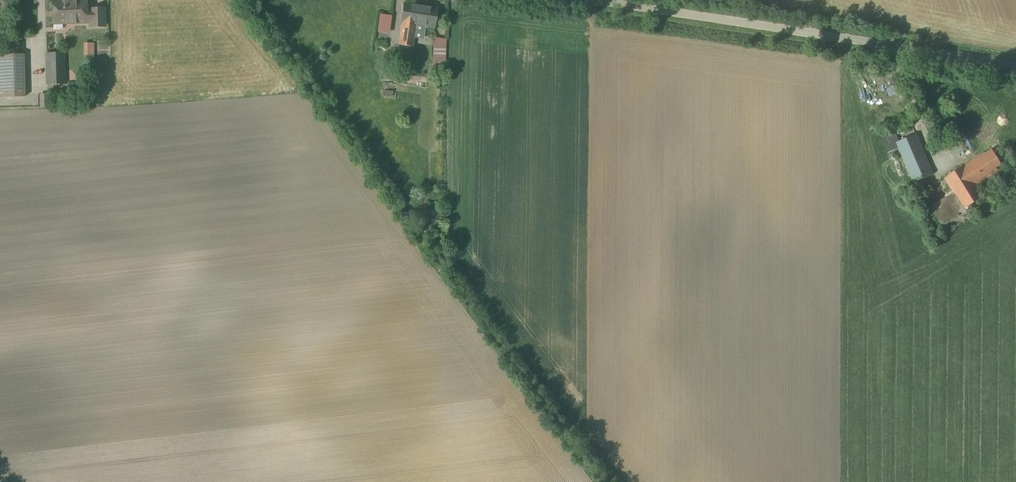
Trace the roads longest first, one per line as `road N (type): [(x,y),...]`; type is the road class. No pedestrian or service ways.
road 1 (unclassified): [(1015,64),(598,0)]

